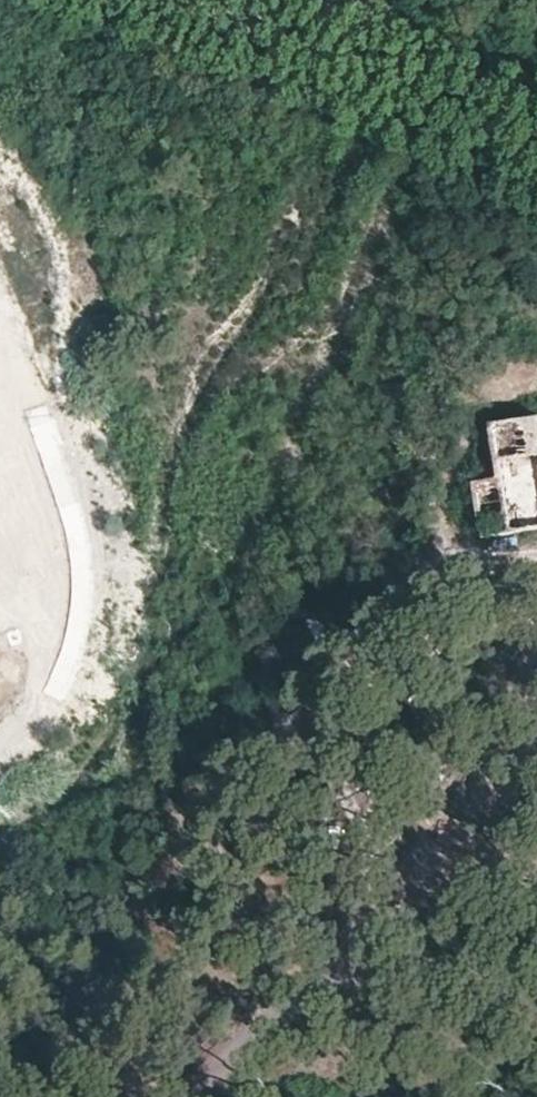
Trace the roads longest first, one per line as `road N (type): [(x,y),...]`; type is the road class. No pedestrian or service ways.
road 1 (residential): [(189,1096),(214,1065),(325,987),(414,966),(536,966)]

